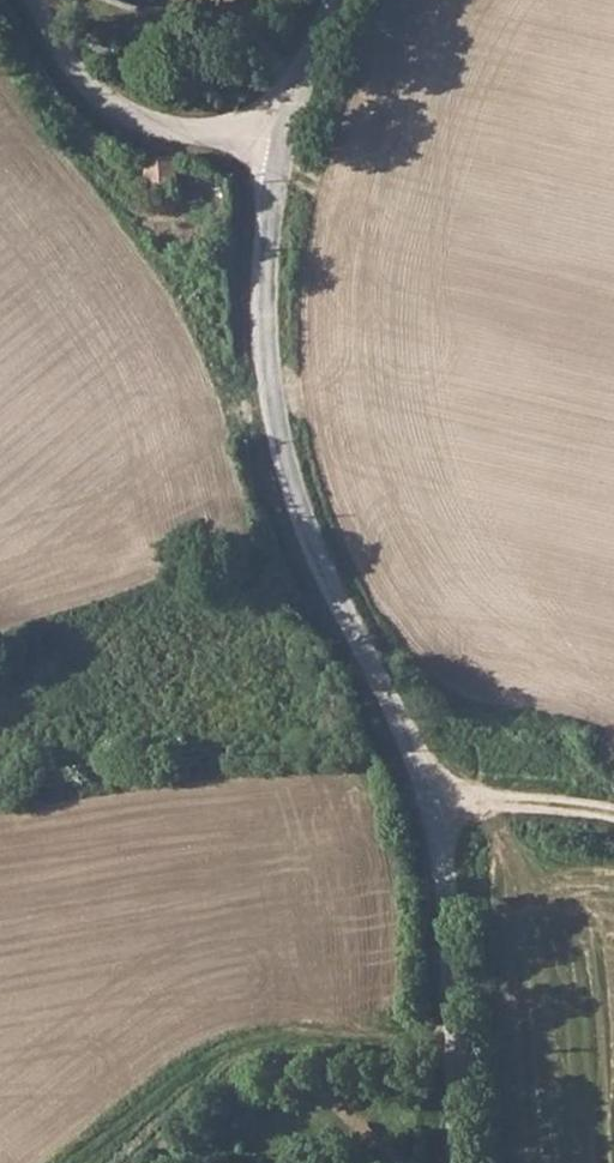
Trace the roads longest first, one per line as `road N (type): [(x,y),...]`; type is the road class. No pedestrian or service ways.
road 1 (unclassified): [(458,1162),(450,973),(424,785),(321,560),(283,453),(265,347),(267,237),(281,150)]
road 2 (unclassified): [(35,0),(56,57),(98,100),(159,131),(281,150)]
road 3 (track): [(613,817),(424,785)]
road 4 (unclassified): [(281,150),(306,62),(339,0)]

